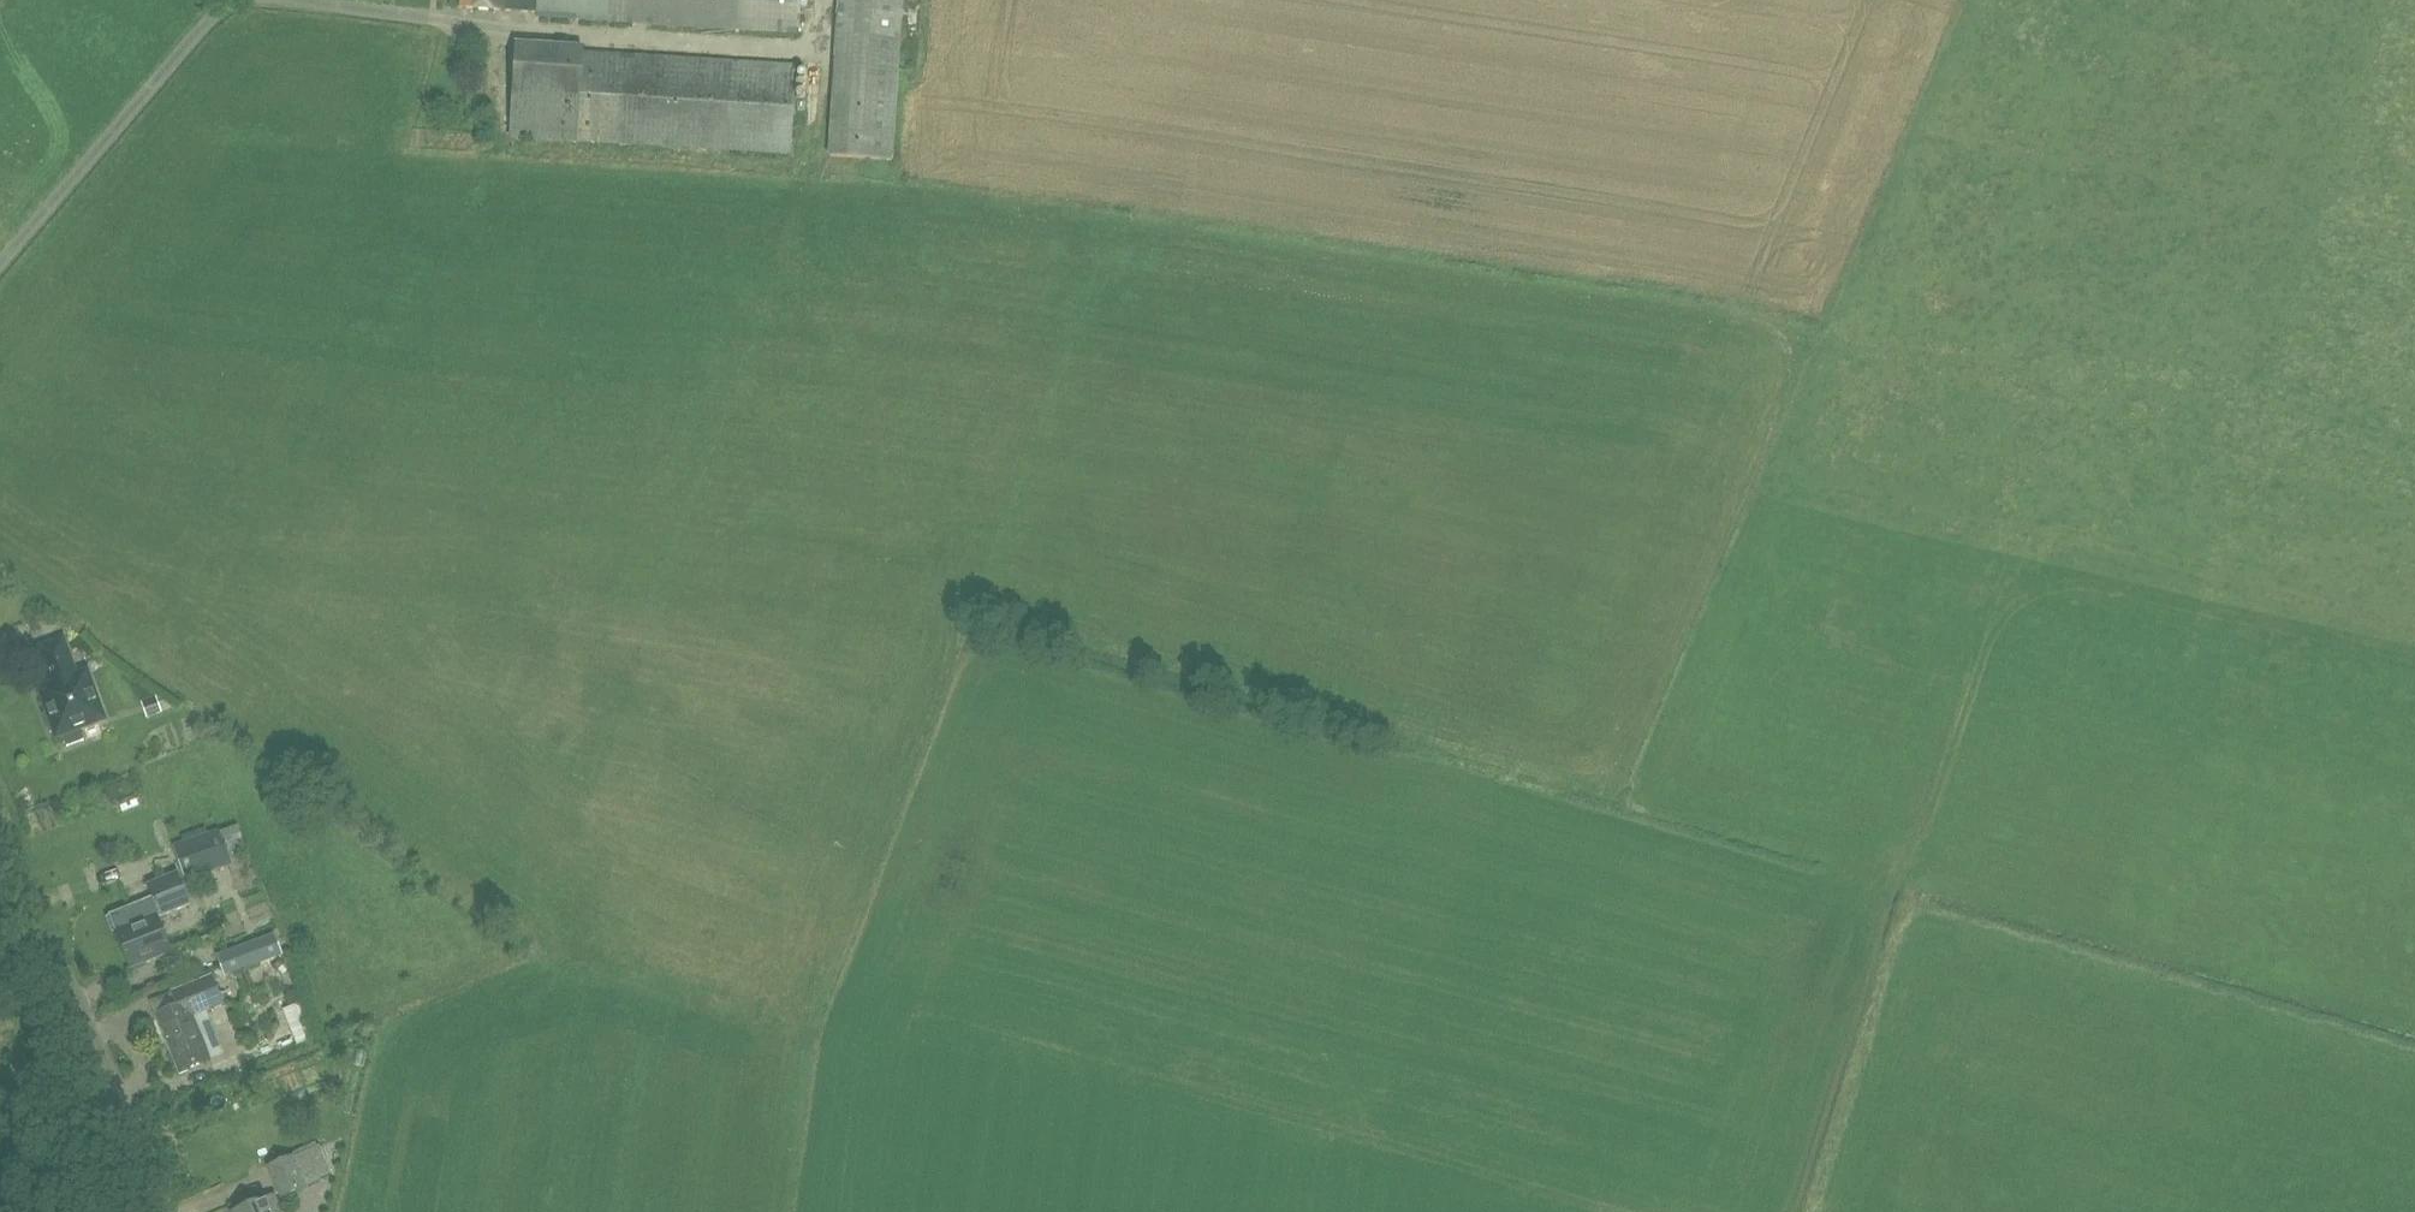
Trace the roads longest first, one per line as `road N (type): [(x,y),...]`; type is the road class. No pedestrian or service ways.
road 1 (tertiary): [(166,1211),(0,821)]

